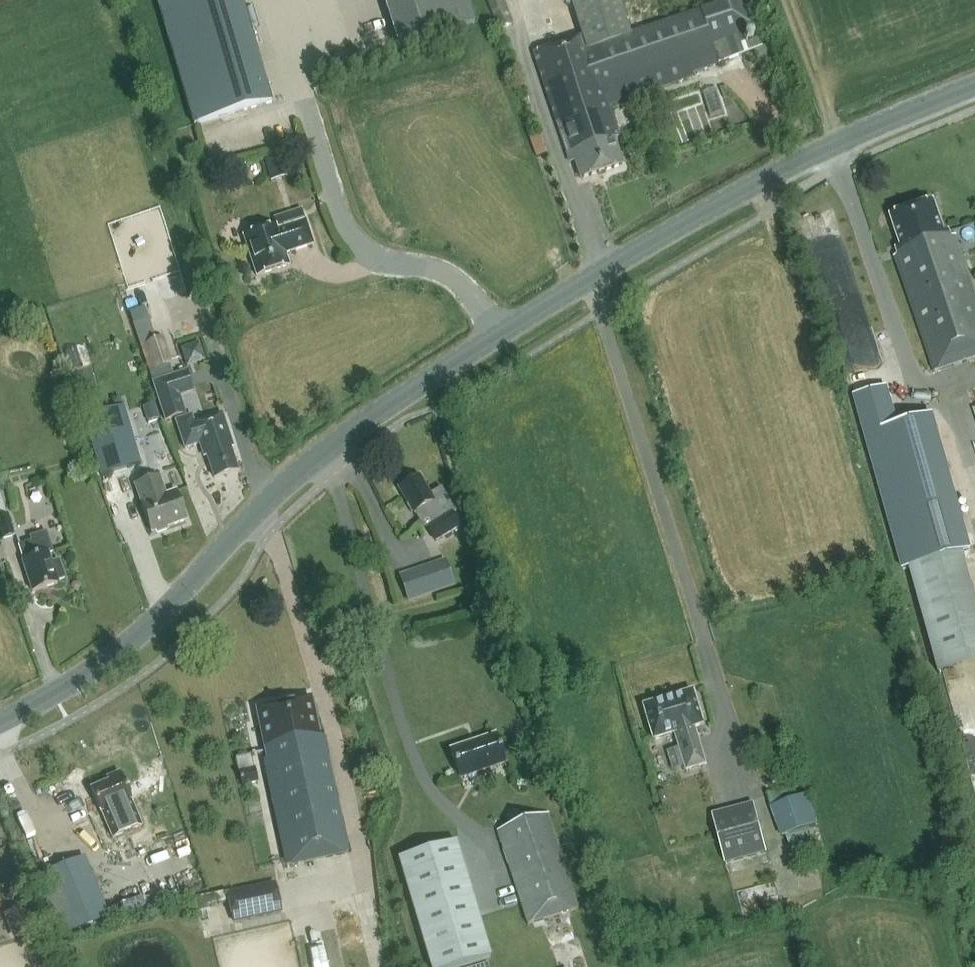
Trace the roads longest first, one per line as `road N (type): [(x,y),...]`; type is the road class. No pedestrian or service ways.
road 1 (secondary): [(0,723),(107,663),(256,511),(417,387),(792,164),(974,85)]

